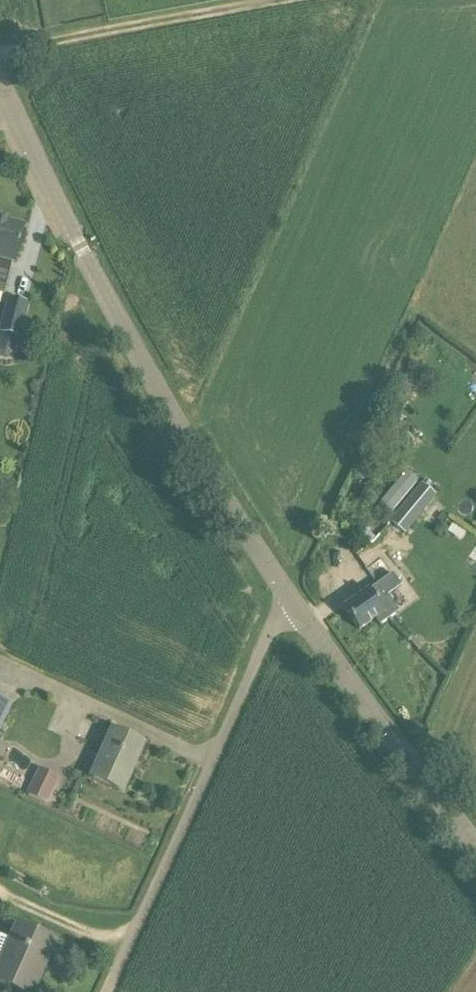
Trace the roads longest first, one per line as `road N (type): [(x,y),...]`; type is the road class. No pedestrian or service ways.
road 1 (tertiary): [(288,595),(76,245),(0,70)]
road 2 (unclassified): [(107,991),(288,595)]
road 3 (tertiary): [(475,847),(288,595)]
road 4 (track): [(0,52),(288,0)]
road 5 (track): [(127,950),(0,892)]

